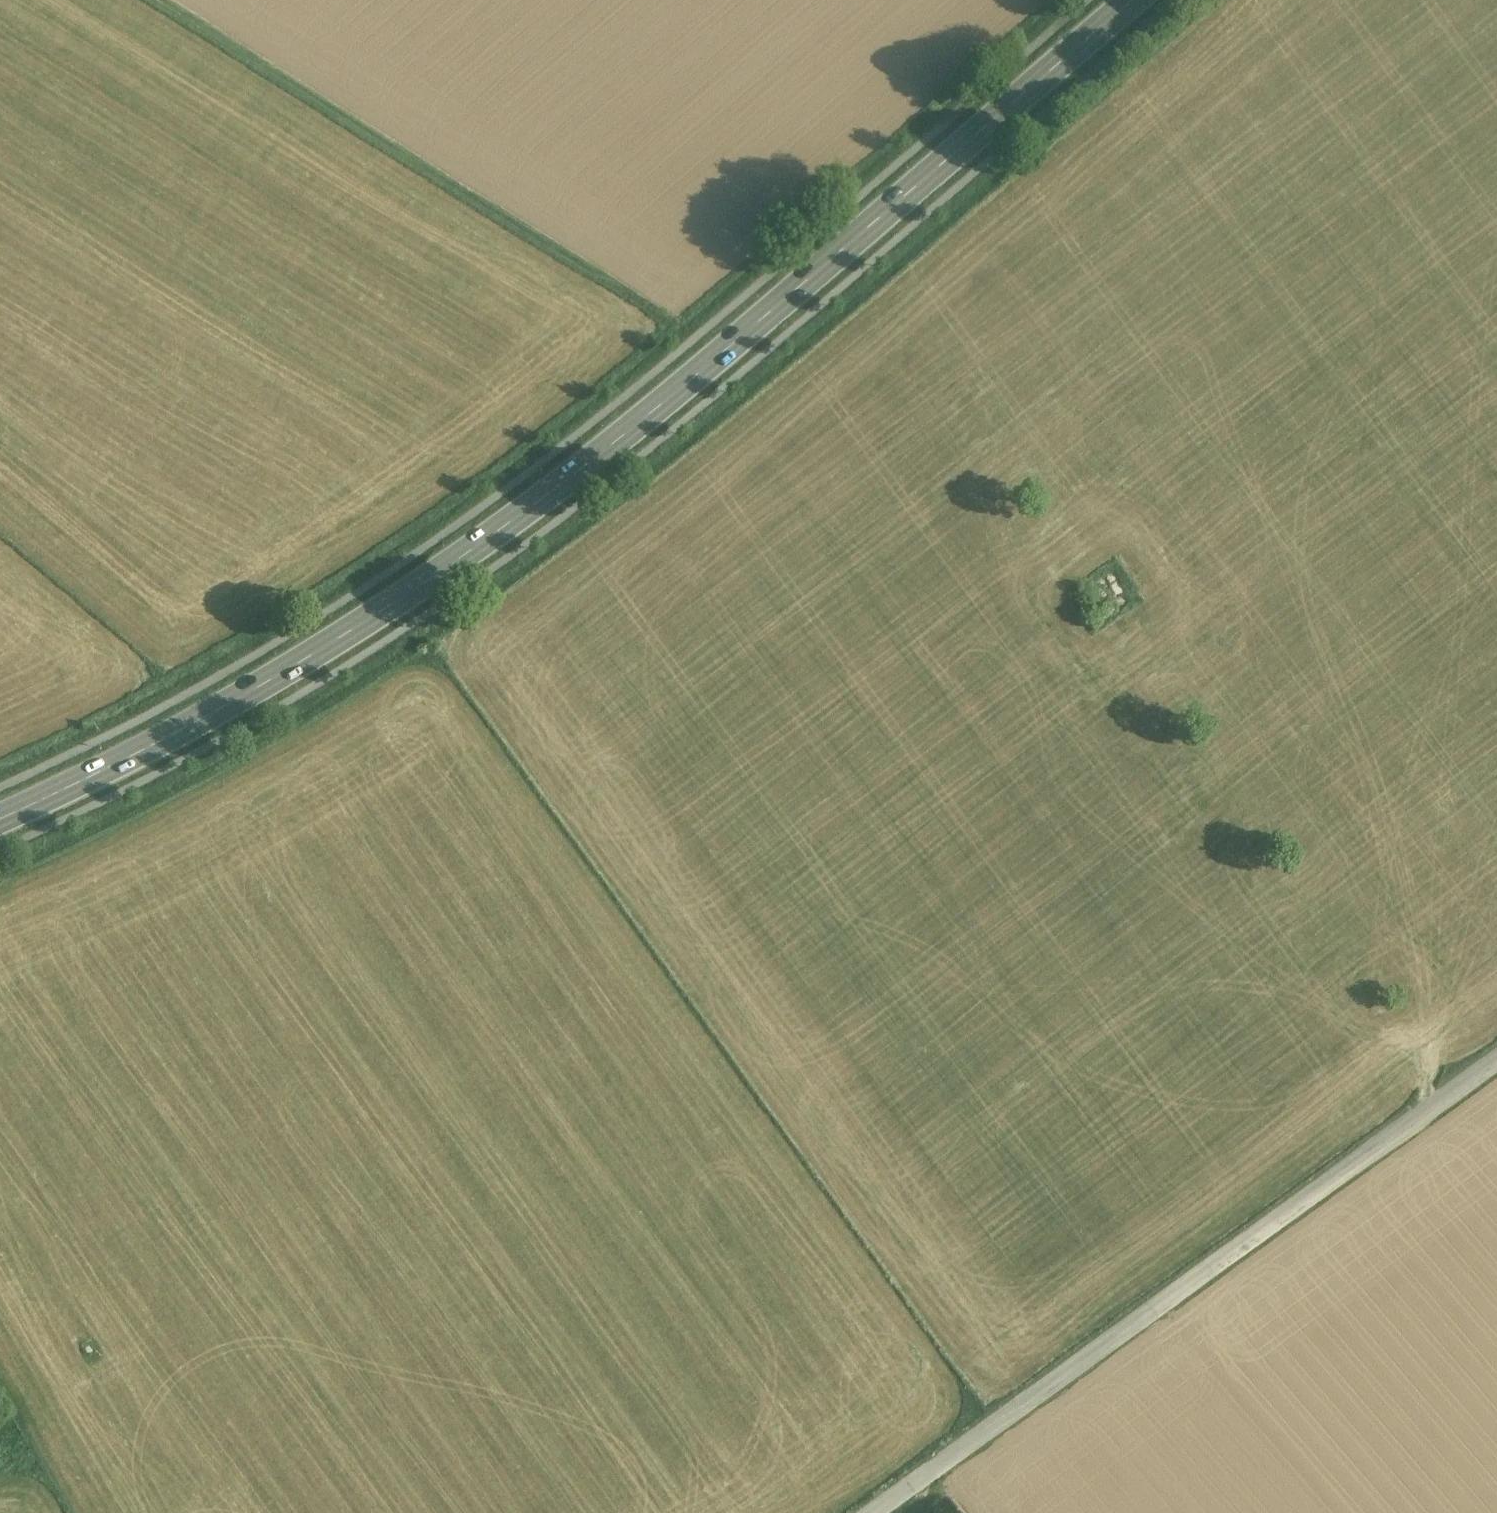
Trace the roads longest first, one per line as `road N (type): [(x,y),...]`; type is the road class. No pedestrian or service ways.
road 1 (primary): [(0,820),(253,695),(475,548),(665,407),(1134,0)]
road 2 (unclassified): [(1496,1063),(877,1512)]

